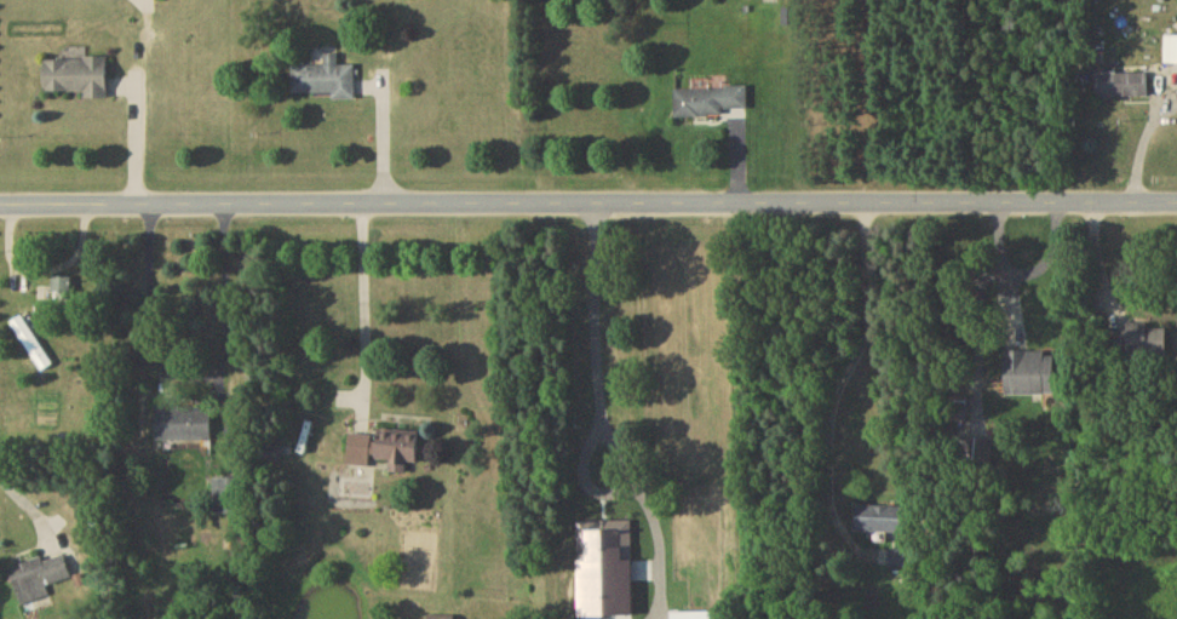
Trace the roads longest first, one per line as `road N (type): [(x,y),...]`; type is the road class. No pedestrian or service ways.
road 1 (residential): [(1176,206),(0,200)]

